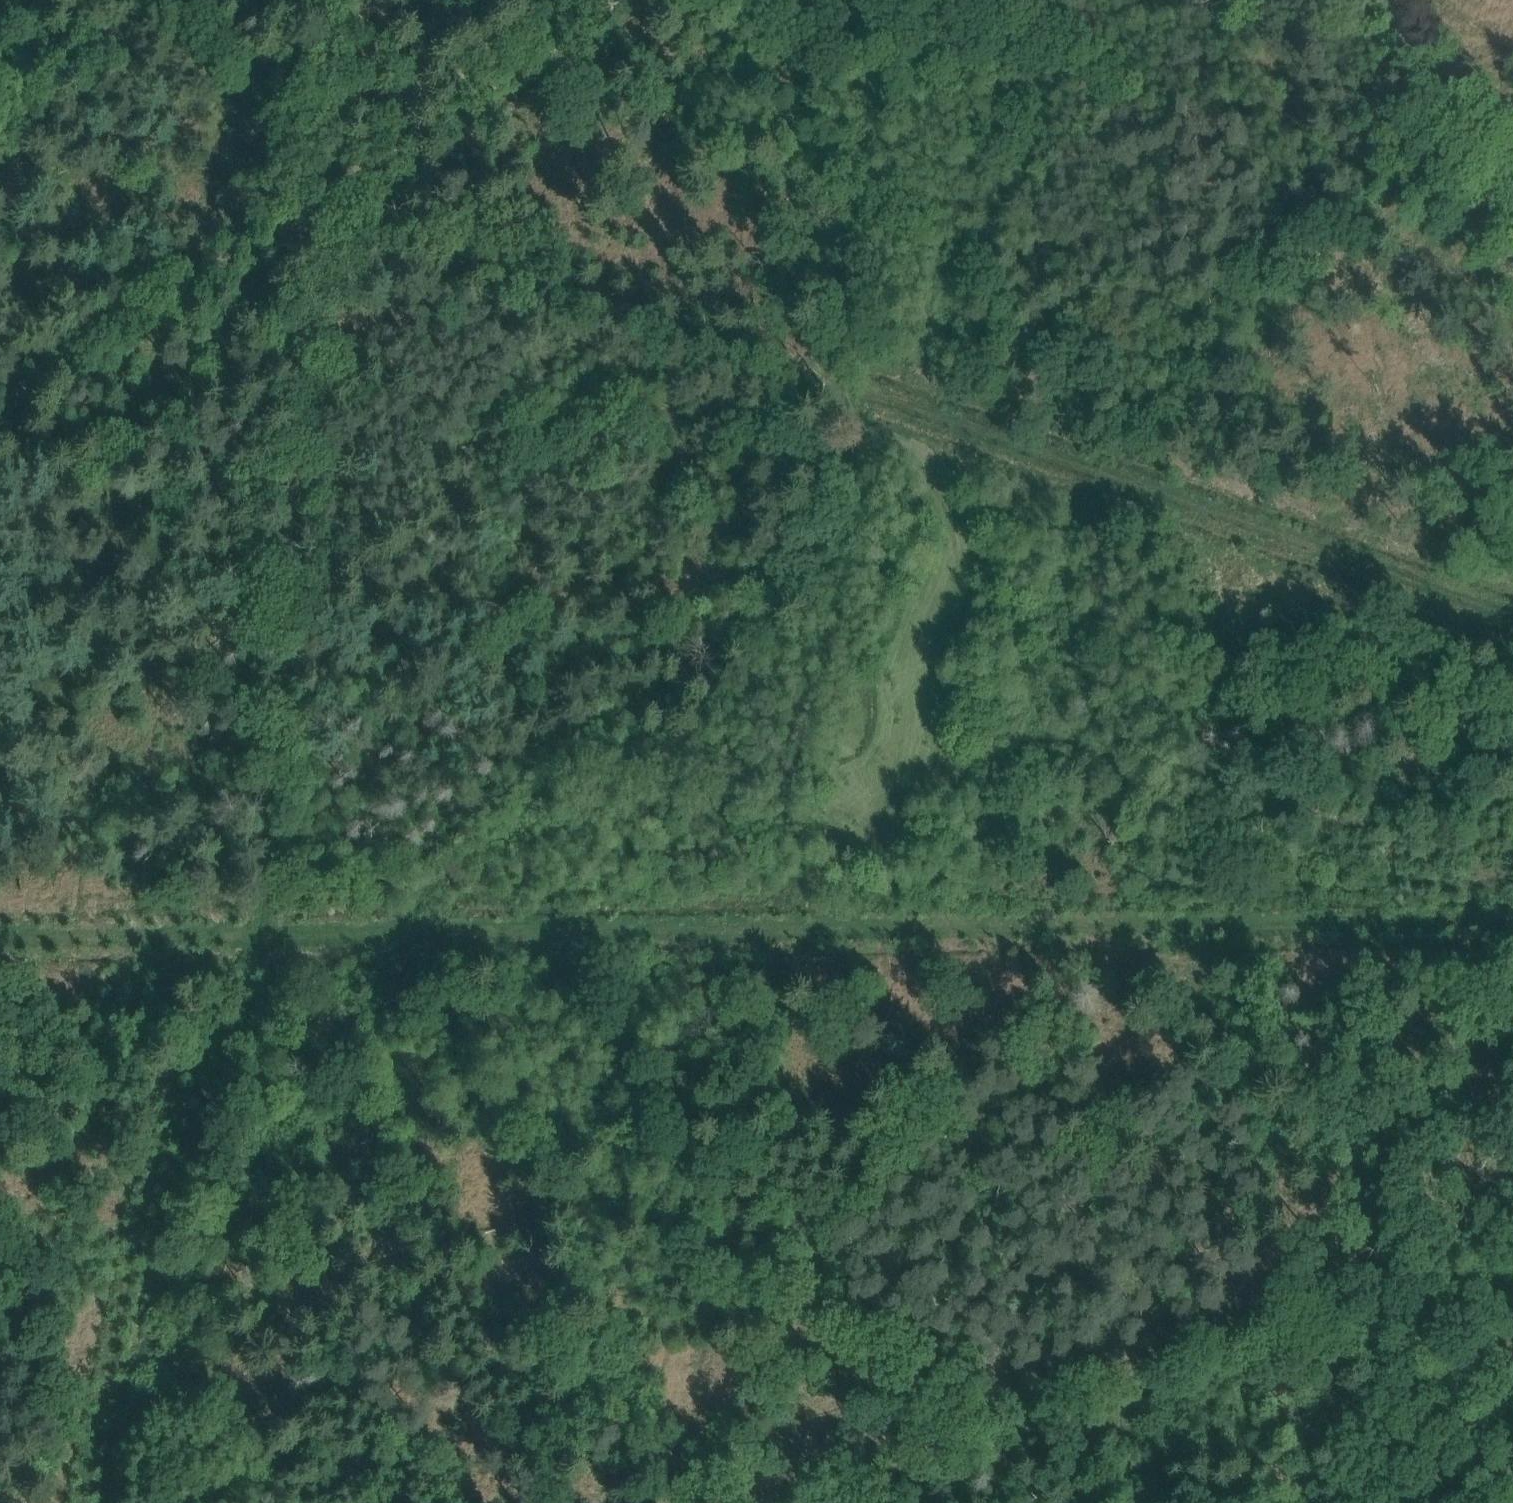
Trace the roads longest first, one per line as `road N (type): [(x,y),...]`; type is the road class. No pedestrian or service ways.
road 1 (track): [(0,942),(1512,925)]
road 2 (track): [(807,1502),(1206,1350),(1295,1299),(1512,958)]
road 3 (track): [(620,0),(0,397)]
road 4 (track): [(1512,190),(1391,0)]

